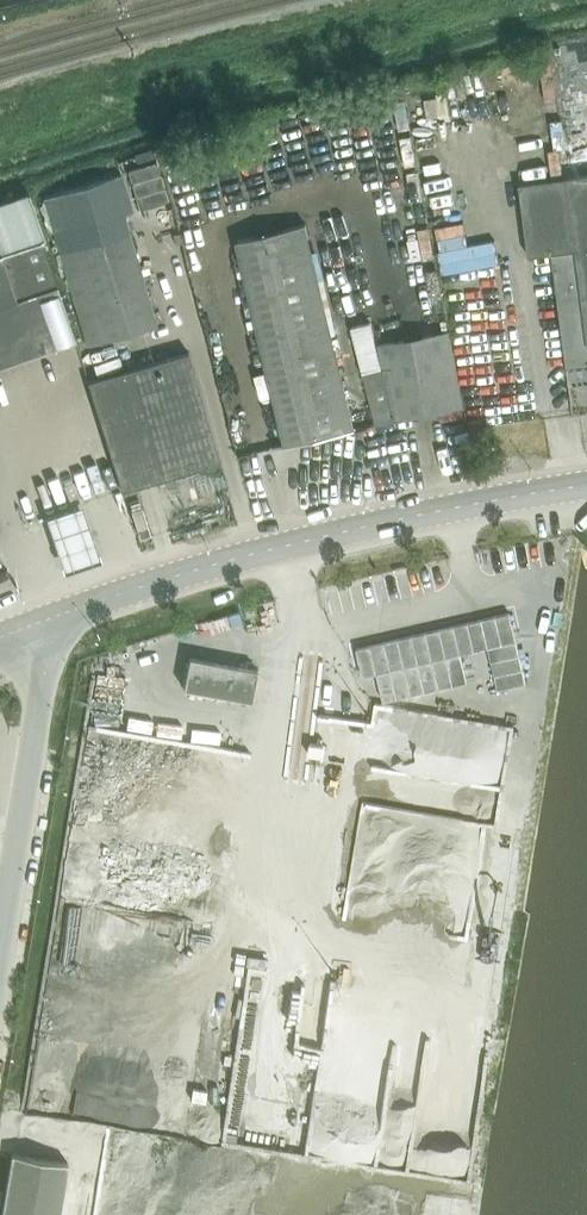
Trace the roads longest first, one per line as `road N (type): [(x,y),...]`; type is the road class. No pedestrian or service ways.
road 1 (unclassified): [(31,625),(277,547),(586,485)]
road 2 (unclassified): [(0,946),(40,700),(31,625)]

